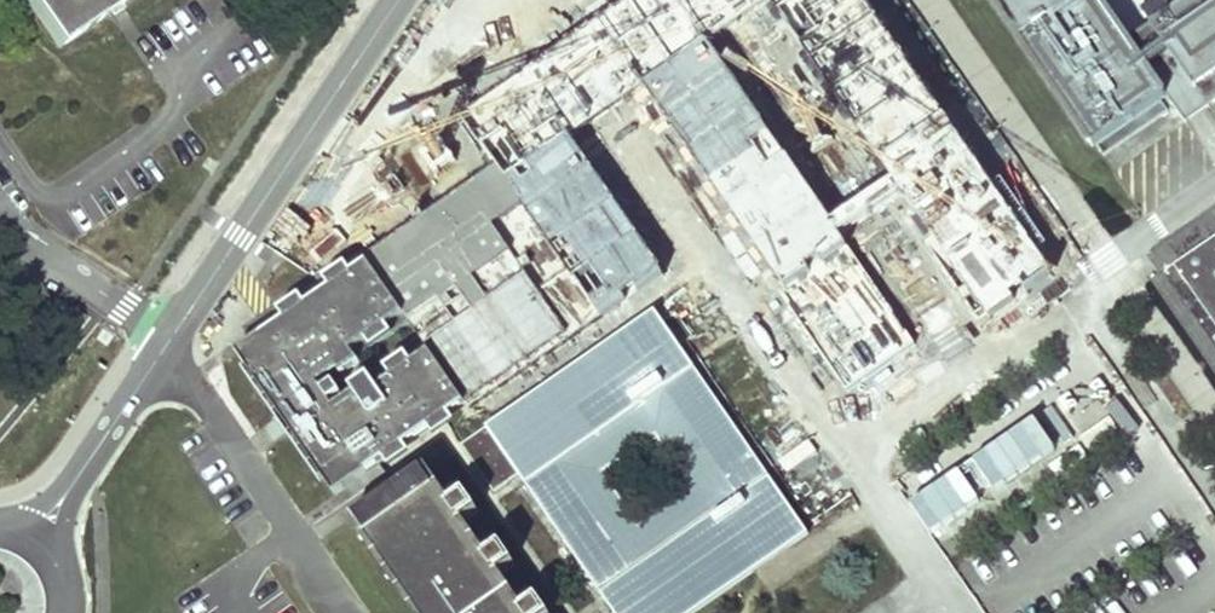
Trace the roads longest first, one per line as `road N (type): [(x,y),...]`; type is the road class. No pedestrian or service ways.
road 1 (residential): [(1106,255),(828,438),(531,0)]
road 2 (residential): [(44,538),(159,344),(392,0)]
road 3 (residential): [(341,612),(194,389)]
road 4 (residential): [(1106,255),(1214,185)]

